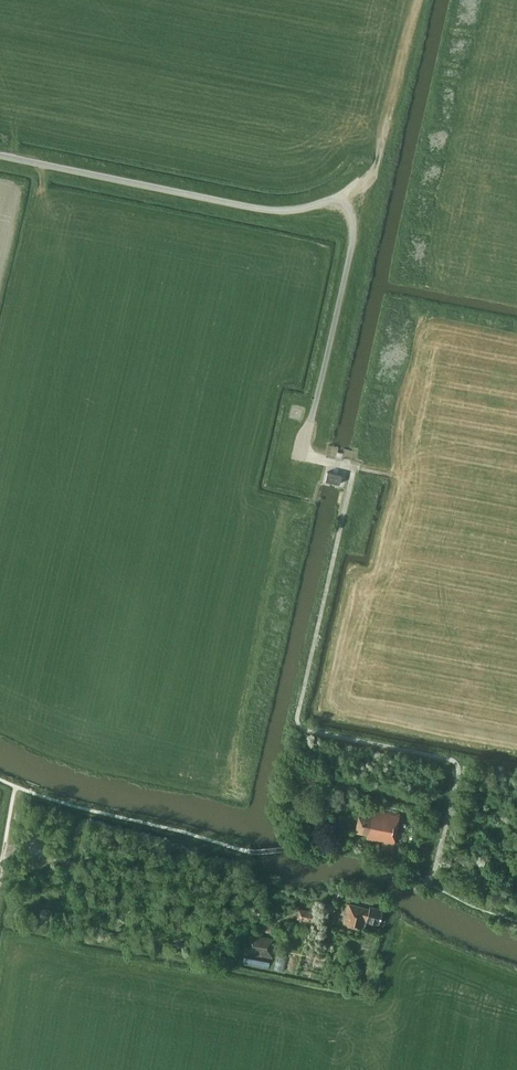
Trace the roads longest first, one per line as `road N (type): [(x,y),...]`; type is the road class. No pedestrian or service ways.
road 1 (unclassified): [(338,197),(263,208),(0,155)]
road 2 (unclassified): [(338,197),(353,224),(351,245),(303,456),(353,469)]
road 3 (track): [(291,916),(272,923),(96,887),(62,861)]

